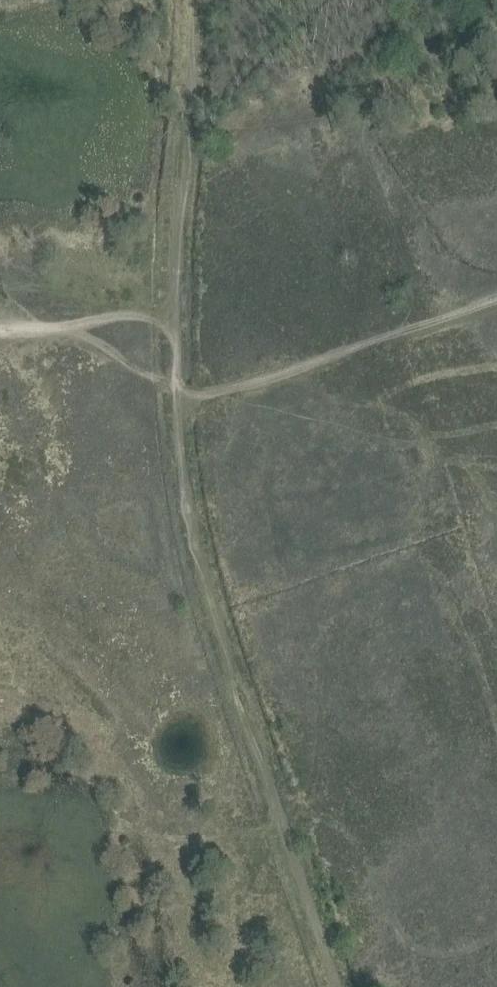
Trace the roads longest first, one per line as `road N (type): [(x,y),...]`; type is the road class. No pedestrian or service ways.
road 1 (track): [(195,0),(182,200),(185,481),(201,565),(343,986)]
road 2 (track): [(496,300),(223,390),(196,393),(178,384)]

